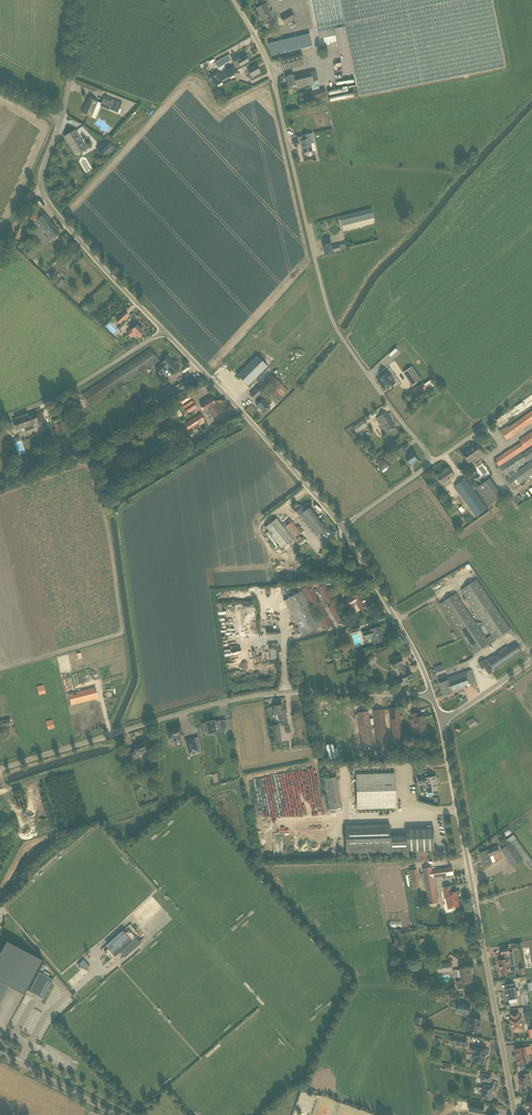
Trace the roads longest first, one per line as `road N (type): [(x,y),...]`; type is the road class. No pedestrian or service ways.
road 1 (unclassified): [(342,528),(427,458),(334,323),(268,68),(231,0)]
road 2 (unclassified): [(0,768),(268,694),(432,693)]
road 3 (unclassified): [(514,1114),(441,720)]
road 4 (track): [(531,115),(385,276),(343,339)]
road 5 (unclassified): [(342,528),(165,332)]
road 6 (unclassified): [(432,693),(342,528)]
road 7 (unclassified): [(165,332),(41,191)]
road 8 (unclassified): [(0,419),(53,400),(165,332)]
road 9 (unclassified): [(116,1114),(0,1052)]
road 10 (unclassified): [(62,121),(77,0)]

